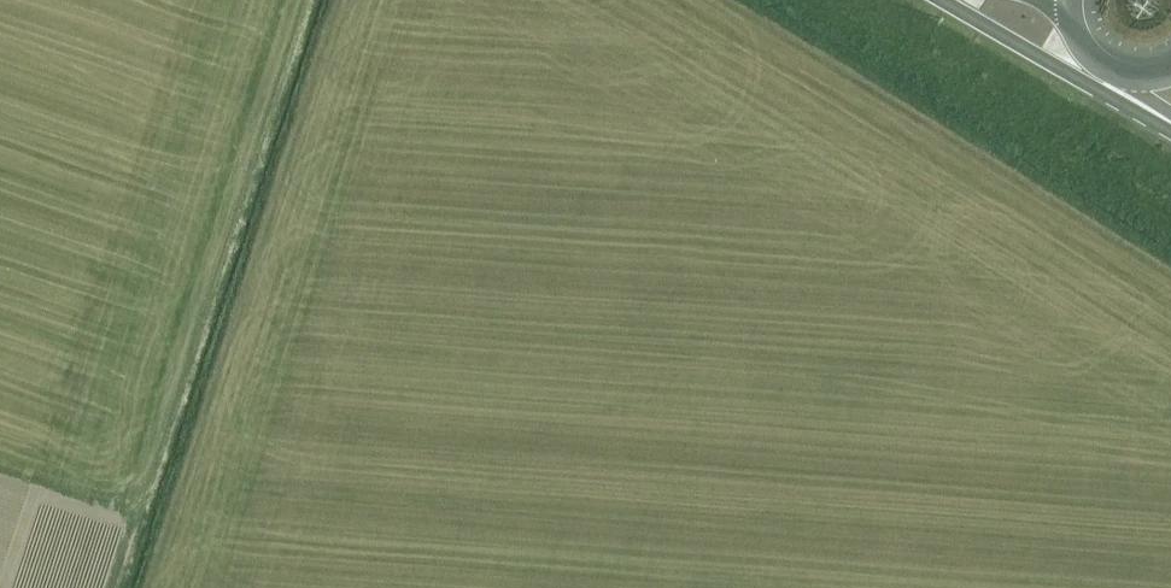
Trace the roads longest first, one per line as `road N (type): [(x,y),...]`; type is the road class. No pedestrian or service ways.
road 1 (primary): [(942,0),(1100,91),(1170,117)]

